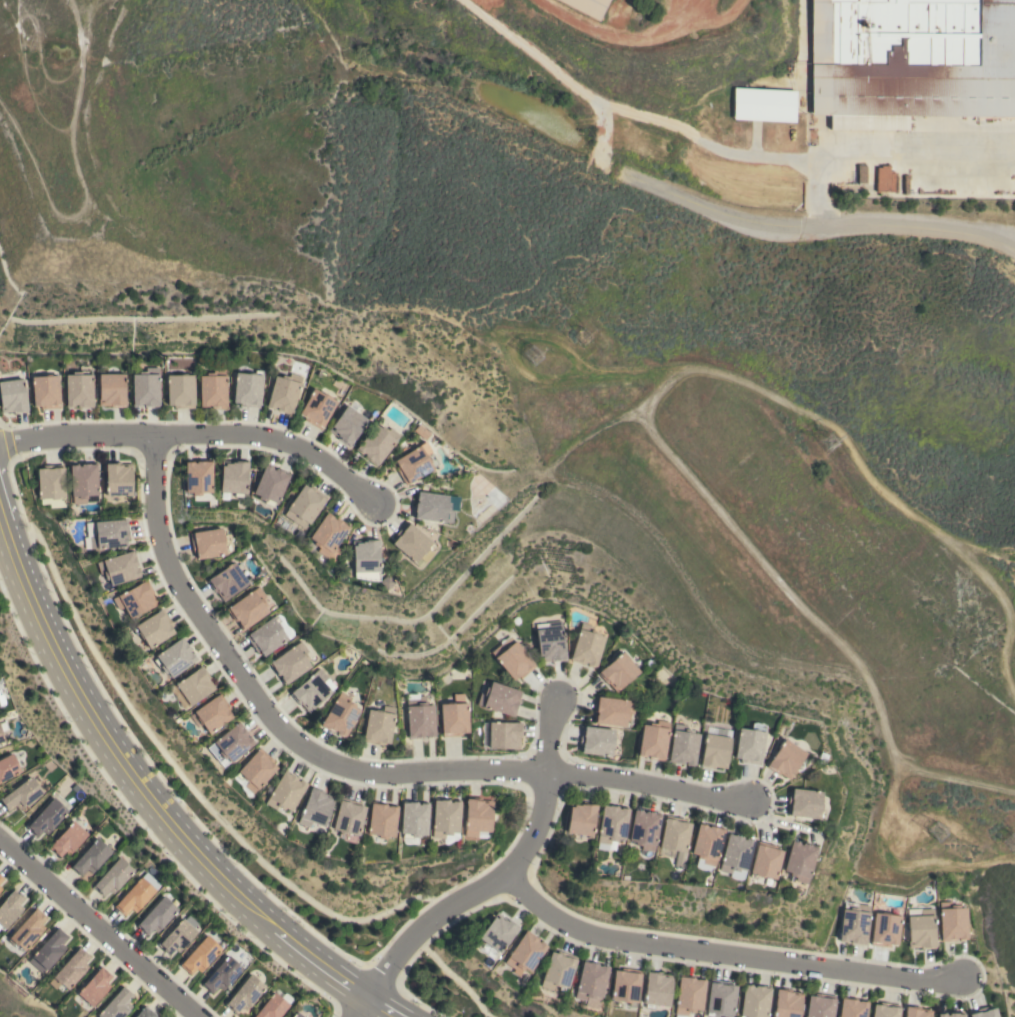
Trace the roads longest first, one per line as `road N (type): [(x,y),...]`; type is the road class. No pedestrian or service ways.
road 1 (residential): [(157,436),(159,525),(172,567),(261,704),(304,747),(374,773),(581,775),(754,801)]
road 2 (tertiary): [(420,1016),(304,939),(177,816),(56,632),(0,478)]
road 3 (tertiary): [(0,553),(35,638),(90,736),(158,826),(267,939),(374,1016)]
road 4 (residential): [(507,874),(544,910),(589,934),(909,979),(965,978)]
road 5 (residential): [(1014,249),(926,228),(749,220),(620,171)]
road 6 (residential): [(0,446),(74,436),(264,436),(324,461),(379,505)]
road 7 (residential): [(357,1016),(414,939),(507,874),(532,843),(545,808),(559,700)]
road 8 (residential): [(0,838),(199,1016)]

